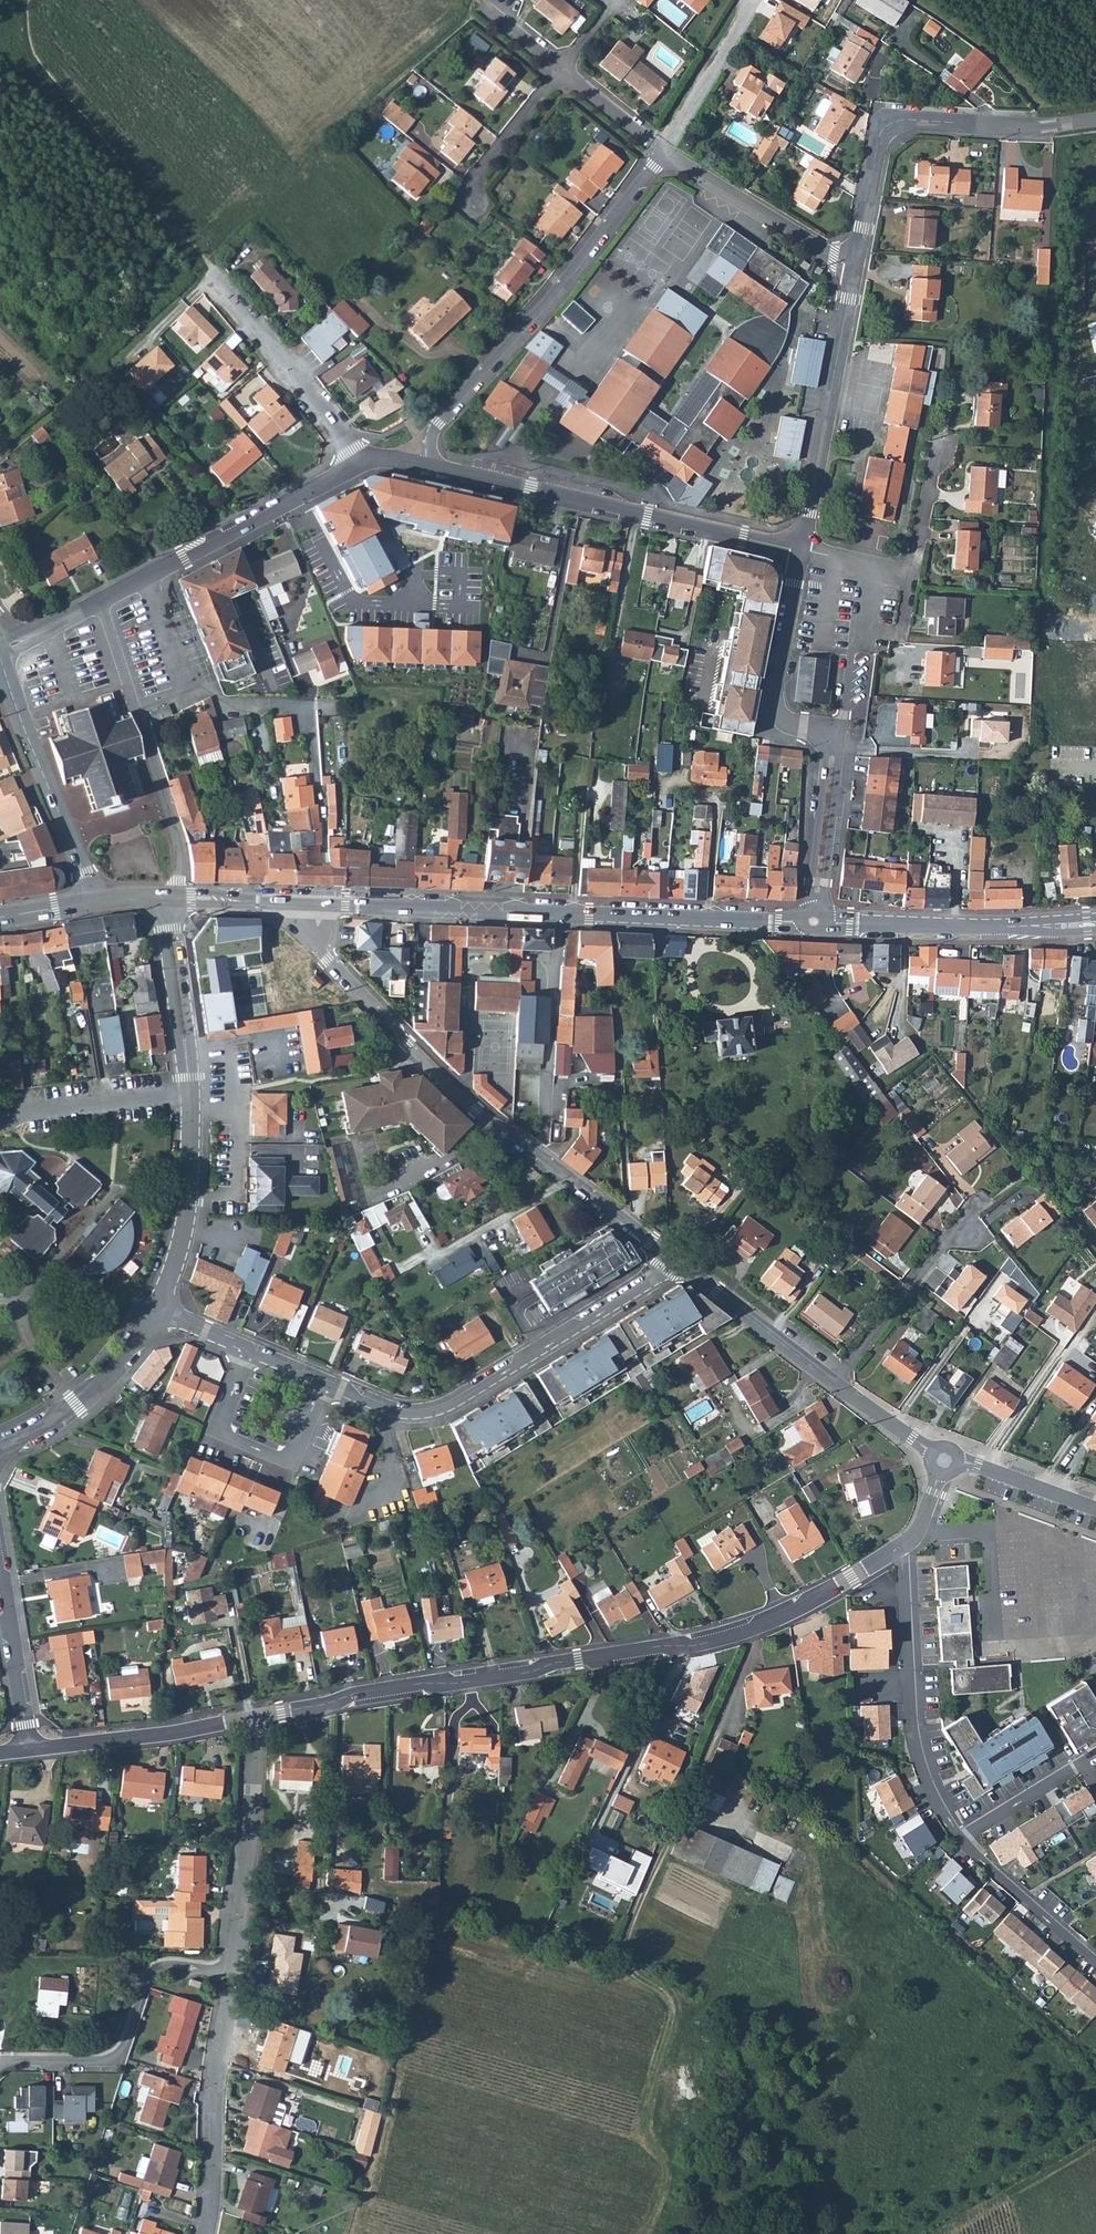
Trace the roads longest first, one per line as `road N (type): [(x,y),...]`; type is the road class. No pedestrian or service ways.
road 1 (residential): [(901,1550),(776,1621),(714,1640),(255,1713)]
road 2 (tertiary): [(312,903),(321,949),(407,1042),(498,1127),(681,1263)]
road 3 (secondary): [(802,922),(312,903)]
road 4 (tertiary): [(154,1314),(187,1209),(190,1141),(165,899)]
road 5 (tertiary): [(681,1263),(442,1409),(399,1414),(320,1383)]
road 6 (residential): [(815,908),(833,740),(788,724),(775,697),(799,550)]
road 7 (residential): [(433,464),(439,421),(661,153)]
road 8 (residential): [(433,464),(799,550)]
road 9 (residential): [(856,266),(880,137),(890,124),(1044,127),(1095,120)]
road 10 (residential): [(901,1550),(915,1751),(960,1839)]
road 11 (residential): [(98,599),(363,462)]
road 12 (residential): [(0,2062),(108,2062),(158,1968),(172,1963),(233,1974)]
road 13 (residential): [(799,550),(856,266)]
road 14 (residential): [(233,1974),(252,1834),(255,1713)]
road 15 (residential): [(206,2233),(233,1974)]
road 16 (residential): [(98,899),(0,659)]
road 17 (residential): [(248,1353),(217,1428),(289,1458),(320,1383)]
road 18 (residential): [(214,282),(363,462)]
road 19 (residential): [(255,1713),(30,1749)]
road 20 (residential): [(311,759),(305,718),(290,705),(228,703),(200,686),(133,705)]
road 21 (residential): [(661,153),(856,266)]
road 22 (residential): [(835,1383),(966,1218)]
road 23 (residential): [(0,1447),(89,1394),(154,1314)]
road 24 (residential): [(180,899),(177,839),(133,705)]
road 25 (tertiary): [(681,1263),(835,1383)]
road 26 (residential): [(0,1565),(30,1749)]
road 27 (residential): [(960,1839),(1095,1960)]
road 28 (secondary): [(1008,928),(827,923)]
road 29 (residential): [(661,153),(756,0)]
road 30 (residential): [(472,205),(475,183),(562,75)]
road 31 (tertiary): [(962,1459),(1095,1508)]
road 32 (residential): [(1075,1768),(960,1839)]
road 33 (secondary): [(312,903),(180,899)]
road 34 (residential): [(945,446),(931,470),(911,571)]
road 35 (residential): [(562,75),(661,153)]

